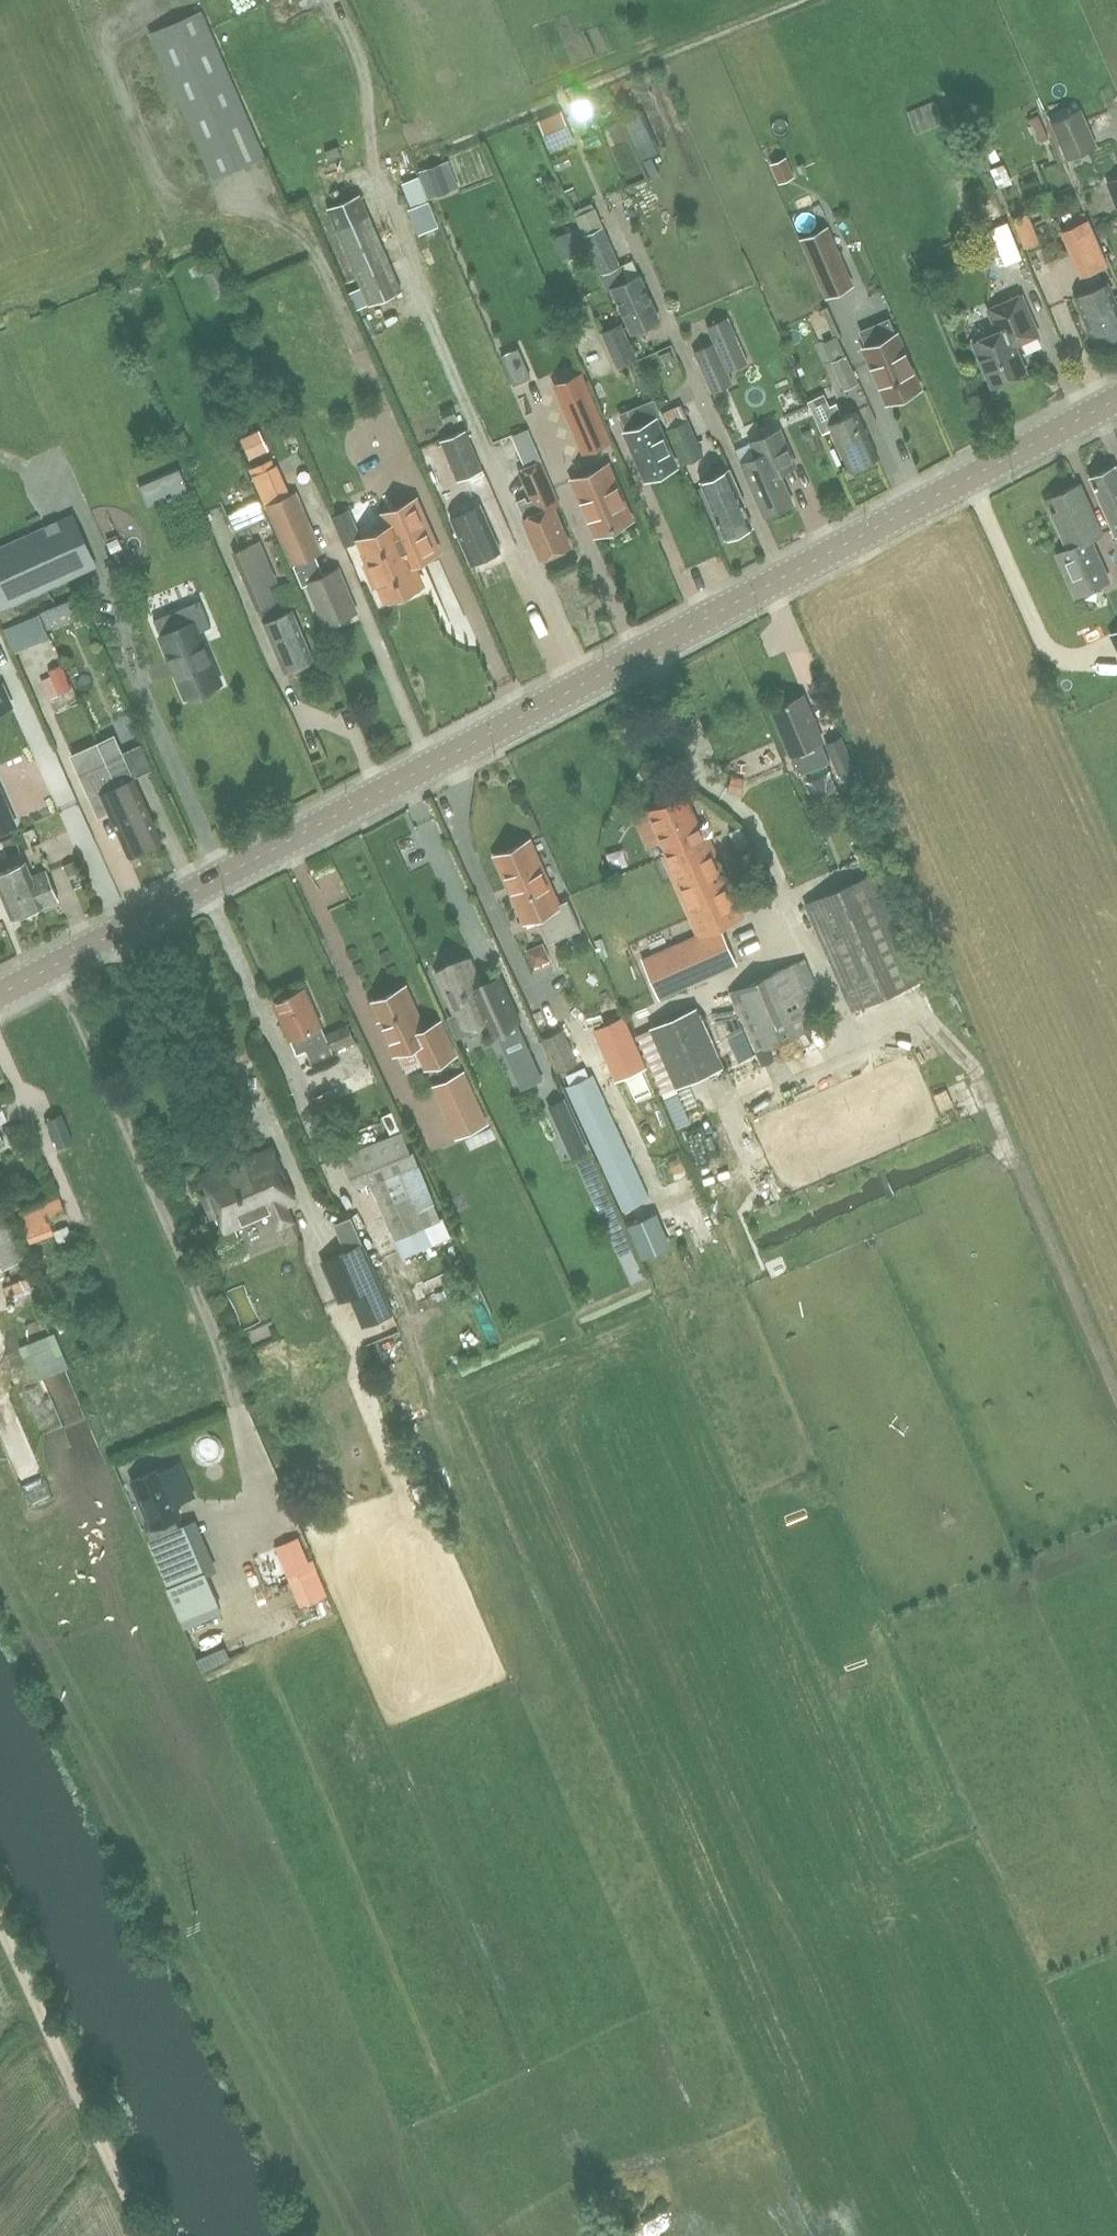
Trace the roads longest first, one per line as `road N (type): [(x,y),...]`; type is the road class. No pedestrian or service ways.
road 1 (tertiary): [(0,993),(1116,400)]

